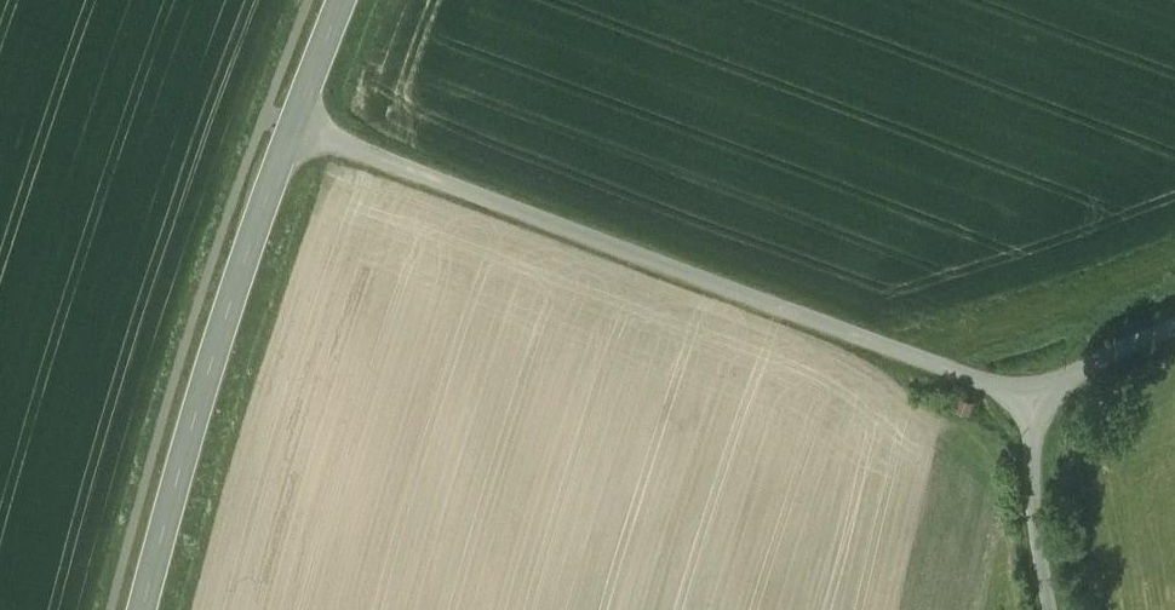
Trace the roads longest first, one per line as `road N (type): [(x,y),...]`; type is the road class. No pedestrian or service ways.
road 1 (unclassified): [(1032,396),(293,123)]
road 2 (tertiary): [(144,609),(209,369),(293,123)]
road 3 (unclassified): [(1051,609),(1032,487),(1032,396)]
road 4 (unclassified): [(1032,396),(1174,329)]
road 5 (tertiary): [(293,123),(342,0)]

